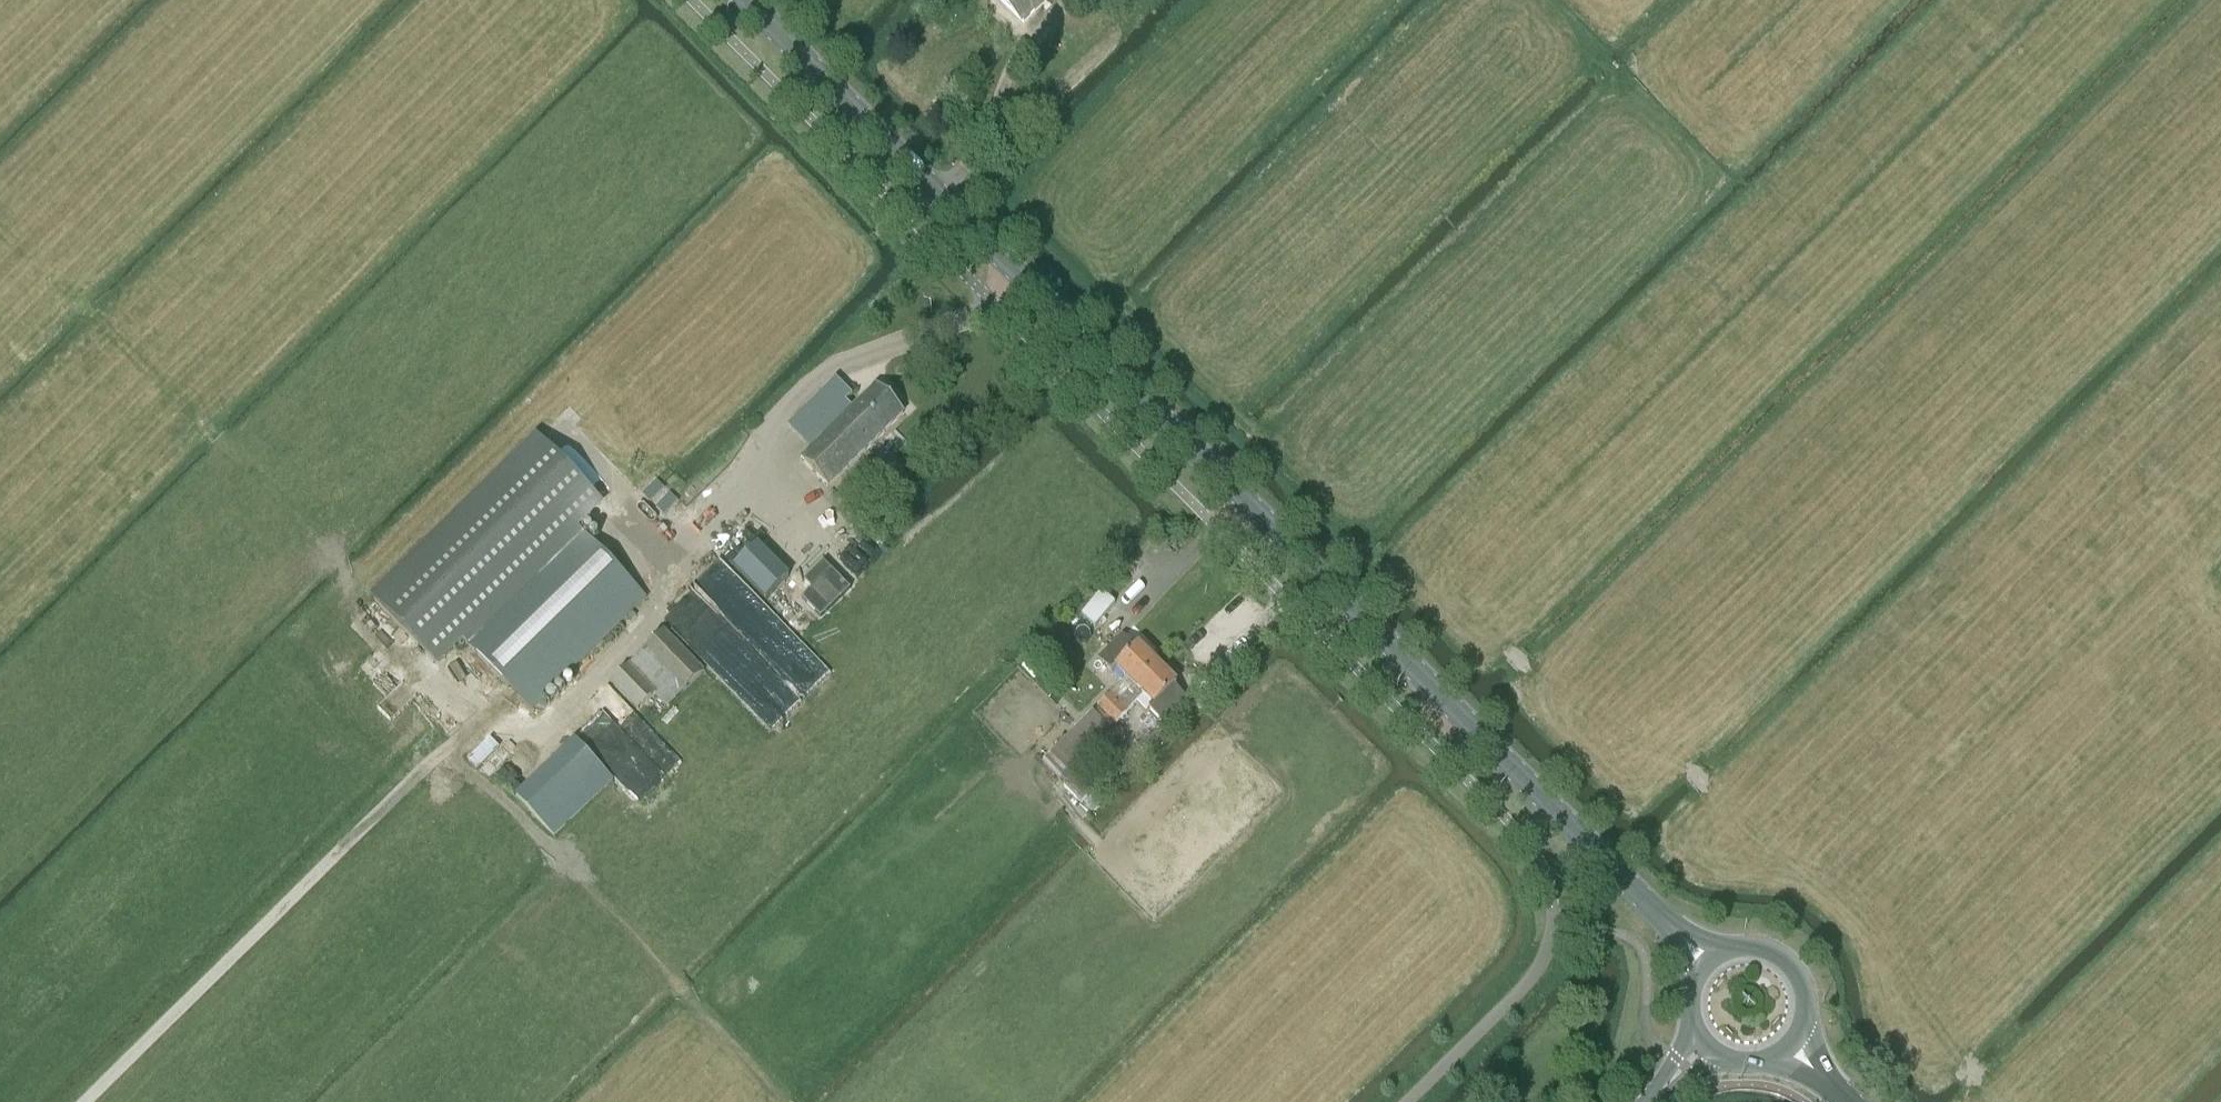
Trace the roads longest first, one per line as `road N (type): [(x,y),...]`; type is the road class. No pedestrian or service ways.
road 1 (tertiary): [(1661,914),(745,0)]
road 2 (track): [(490,705),(82,1101)]
road 3 (tertiary): [(1802,1022),(1805,996),(1789,964),(1758,947),(1732,949)]

